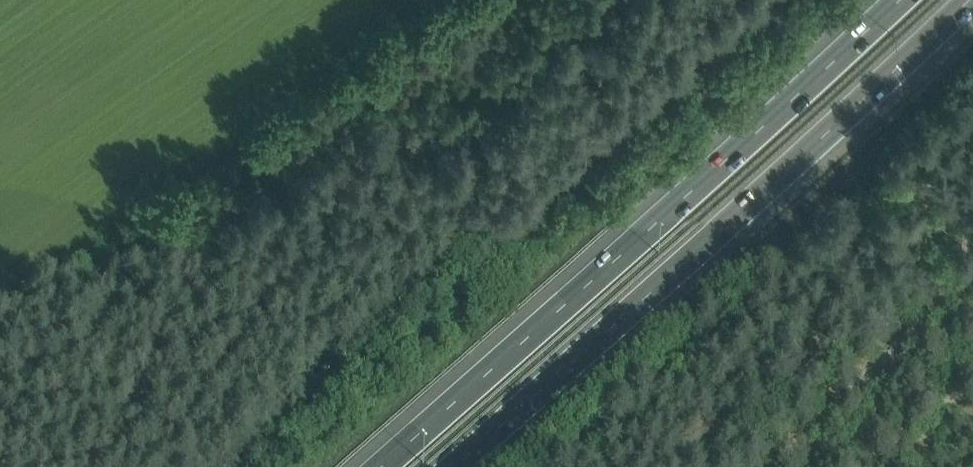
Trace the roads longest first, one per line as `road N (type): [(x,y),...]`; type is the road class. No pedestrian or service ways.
road 1 (motorway): [(895,0),(377,466)]
road 2 (motorway): [(447,466),(965,0)]
road 3 (track): [(243,466),(760,0)]
road 4 (track): [(769,466),(972,268)]

